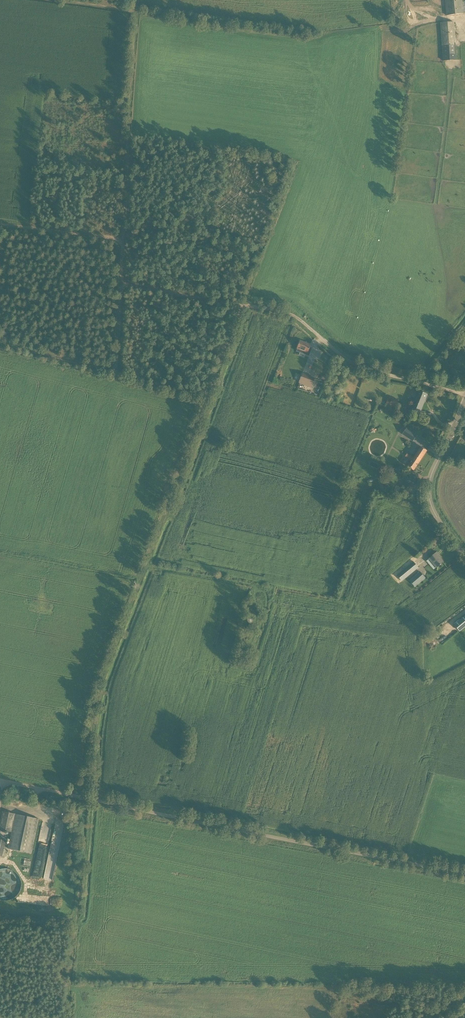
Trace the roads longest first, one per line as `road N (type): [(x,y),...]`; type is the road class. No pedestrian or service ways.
road 1 (track): [(242,304),(93,693),(83,795)]
road 2 (unclassified): [(464,874),(0,779)]
road 3 (track): [(137,0),(122,283),(242,304)]
road 4 (track): [(464,395),(356,365),(299,320),(242,304)]
road 5 (track): [(122,283),(111,369),(0,343)]
road 6 (unclassified): [(464,554),(439,523),(429,487),(464,400)]
road 7 (track): [(0,222),(122,239)]

